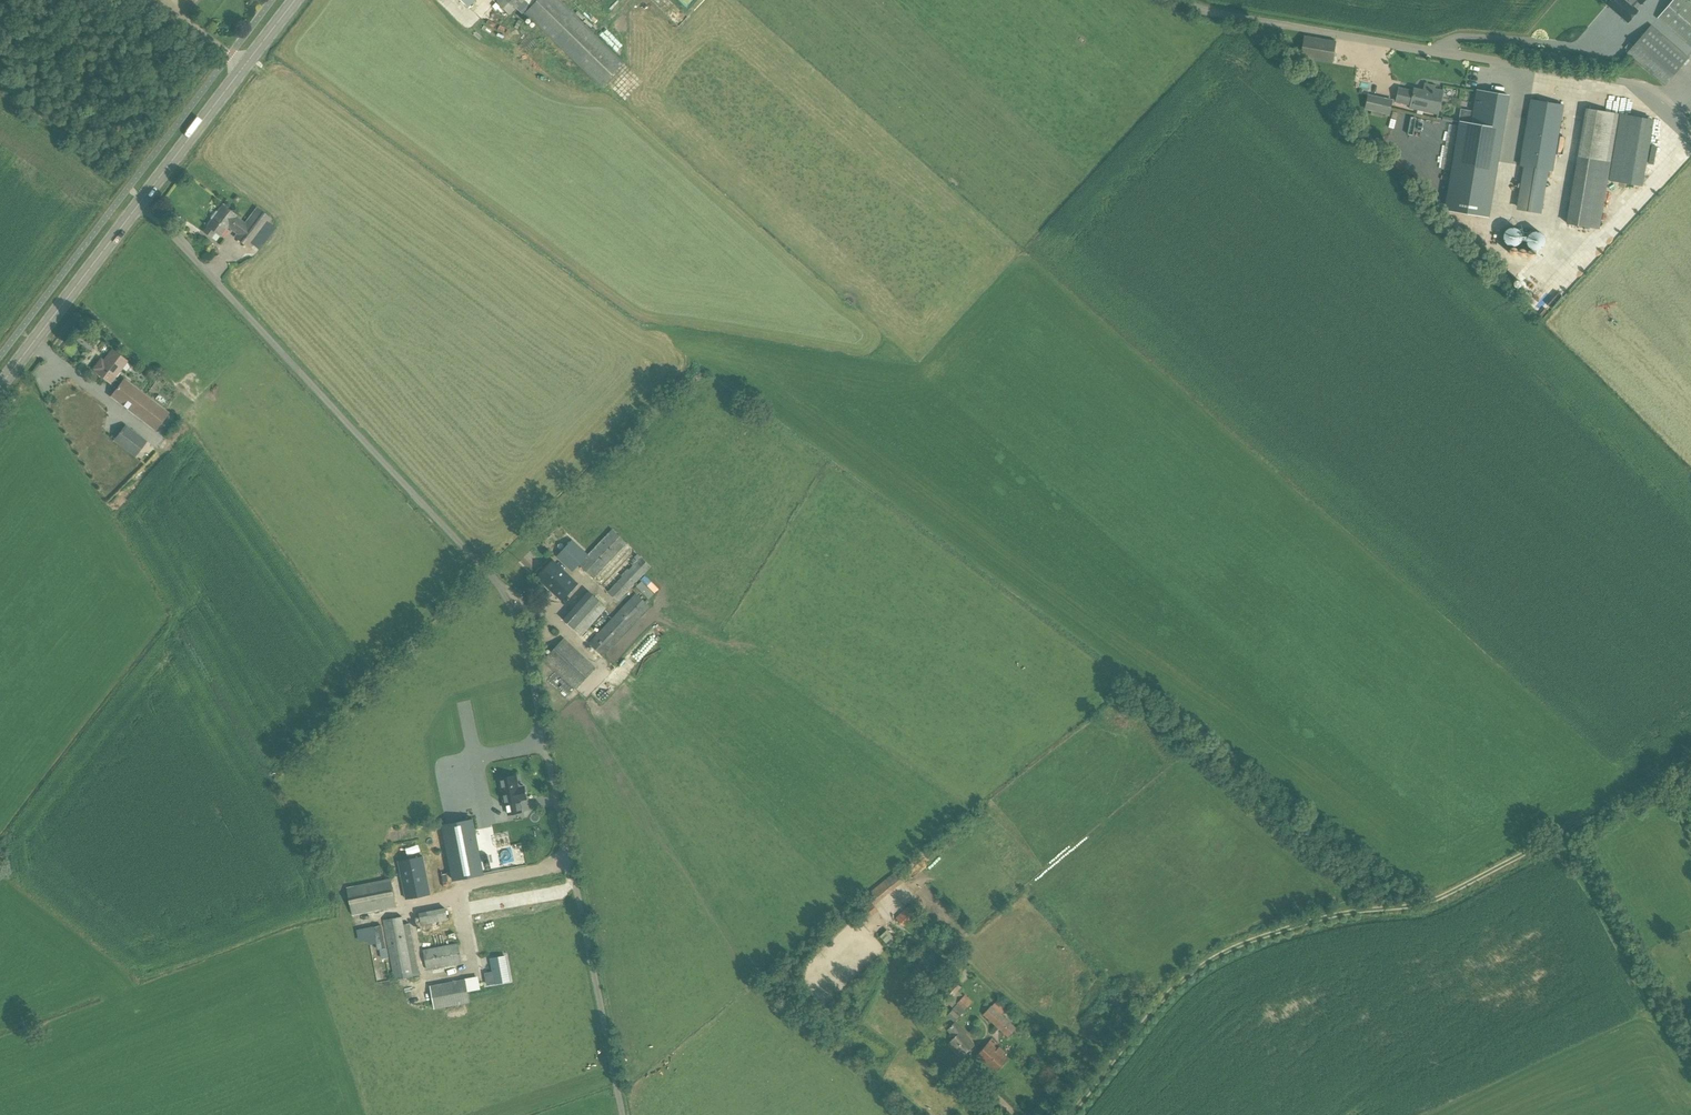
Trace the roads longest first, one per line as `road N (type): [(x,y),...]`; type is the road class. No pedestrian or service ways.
road 1 (unclassified): [(142,203),(505,596),(520,628),(622,1114)]
road 2 (track): [(1070,1114),(1213,958),(1323,916),(1434,898),(1690,760)]
road 3 (track): [(1690,128),(1653,90),(1630,83),(1176,0)]
road 4 (primary): [(142,203),(295,0)]
road 5 (primary): [(0,389),(142,203)]

